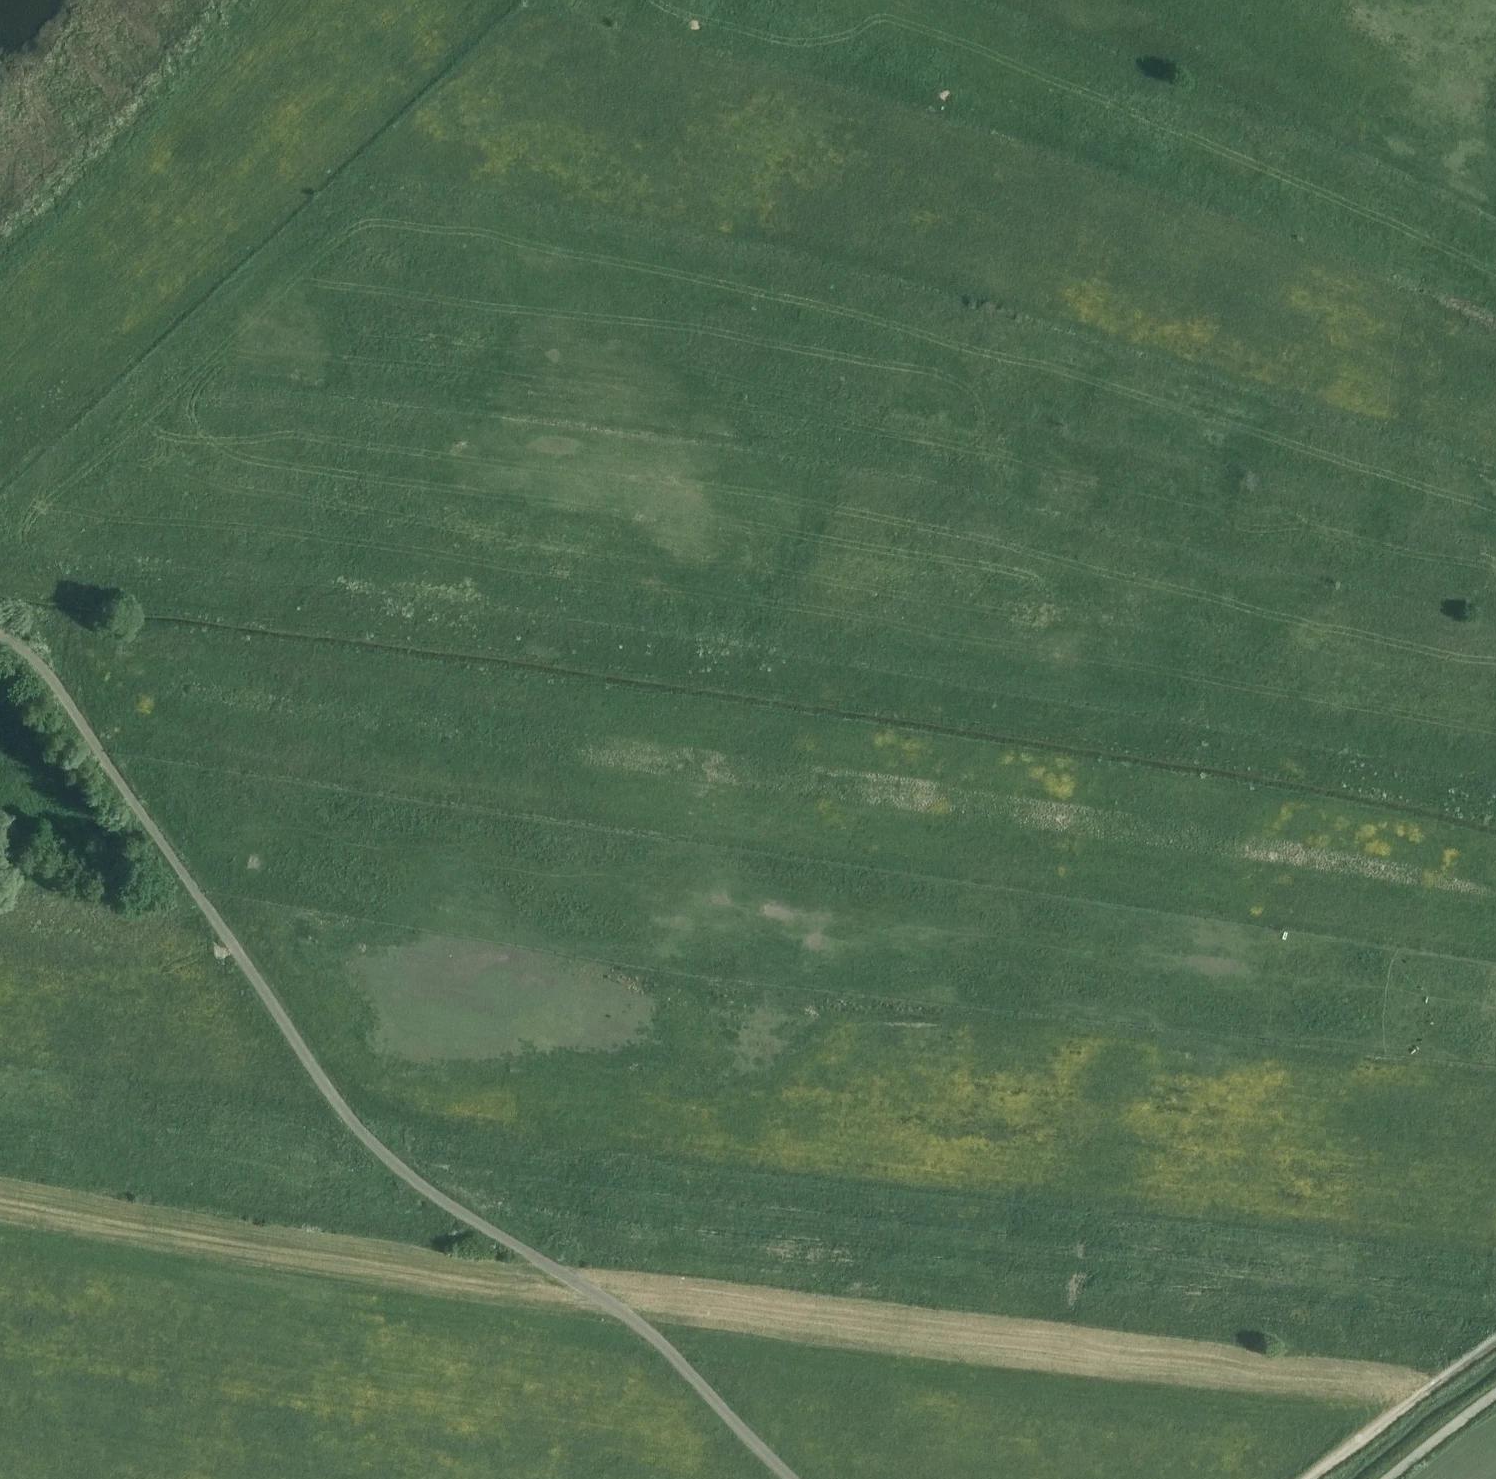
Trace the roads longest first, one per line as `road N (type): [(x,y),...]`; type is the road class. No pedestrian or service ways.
road 1 (unclassified): [(0,633),(45,672),(344,1113),(377,1149),(429,1195),(647,1335),(791,1478)]
road 2 (track): [(1309,1478),(1495,1342)]

